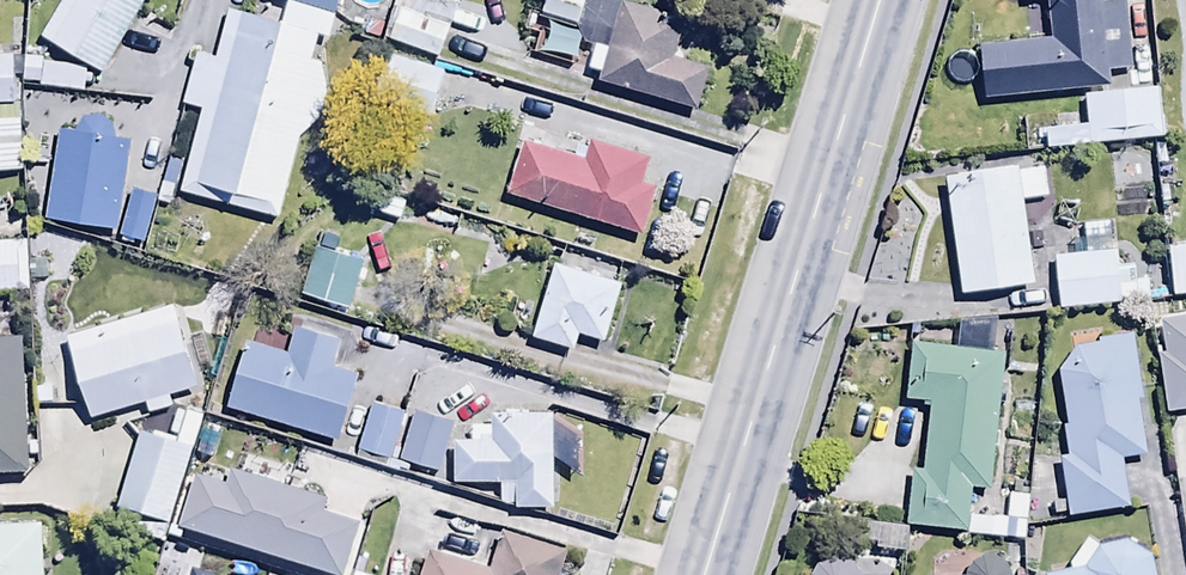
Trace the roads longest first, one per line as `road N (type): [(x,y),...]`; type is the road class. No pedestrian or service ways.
road 1 (secondary): [(882,0),(712,574)]

